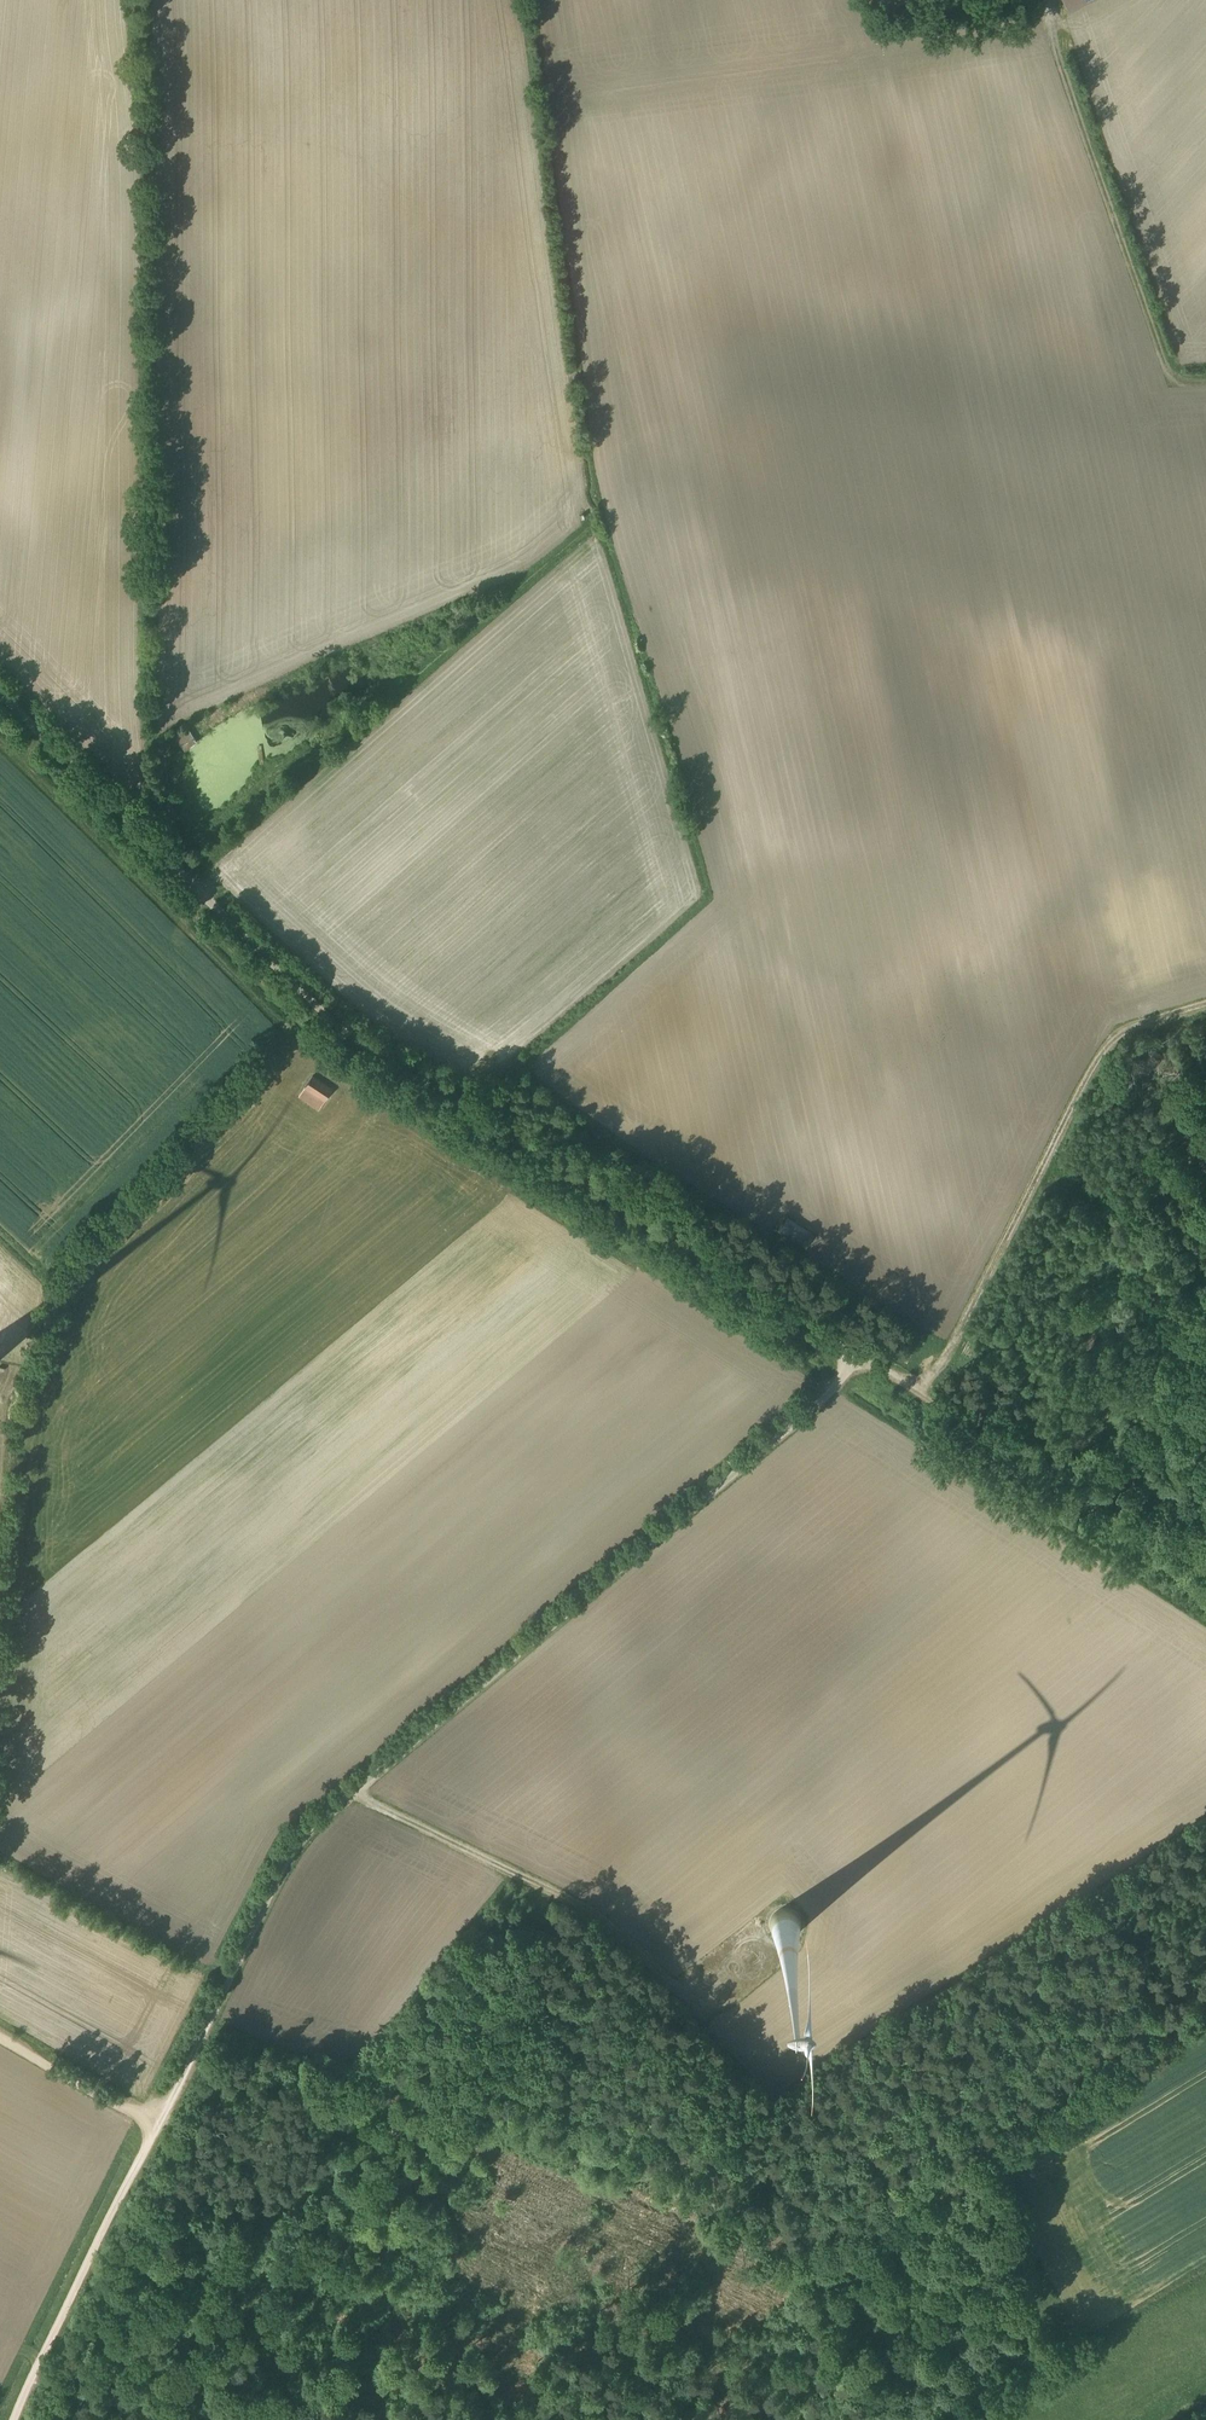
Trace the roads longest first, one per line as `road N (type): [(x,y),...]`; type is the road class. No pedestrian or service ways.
road 1 (unclassified): [(845,1380),(845,1353),(834,1336),(358,1039),(0,704)]
road 2 (unclassified): [(845,1380),(308,1831),(234,1978)]
road 3 (track): [(234,1978),(29,2419)]

